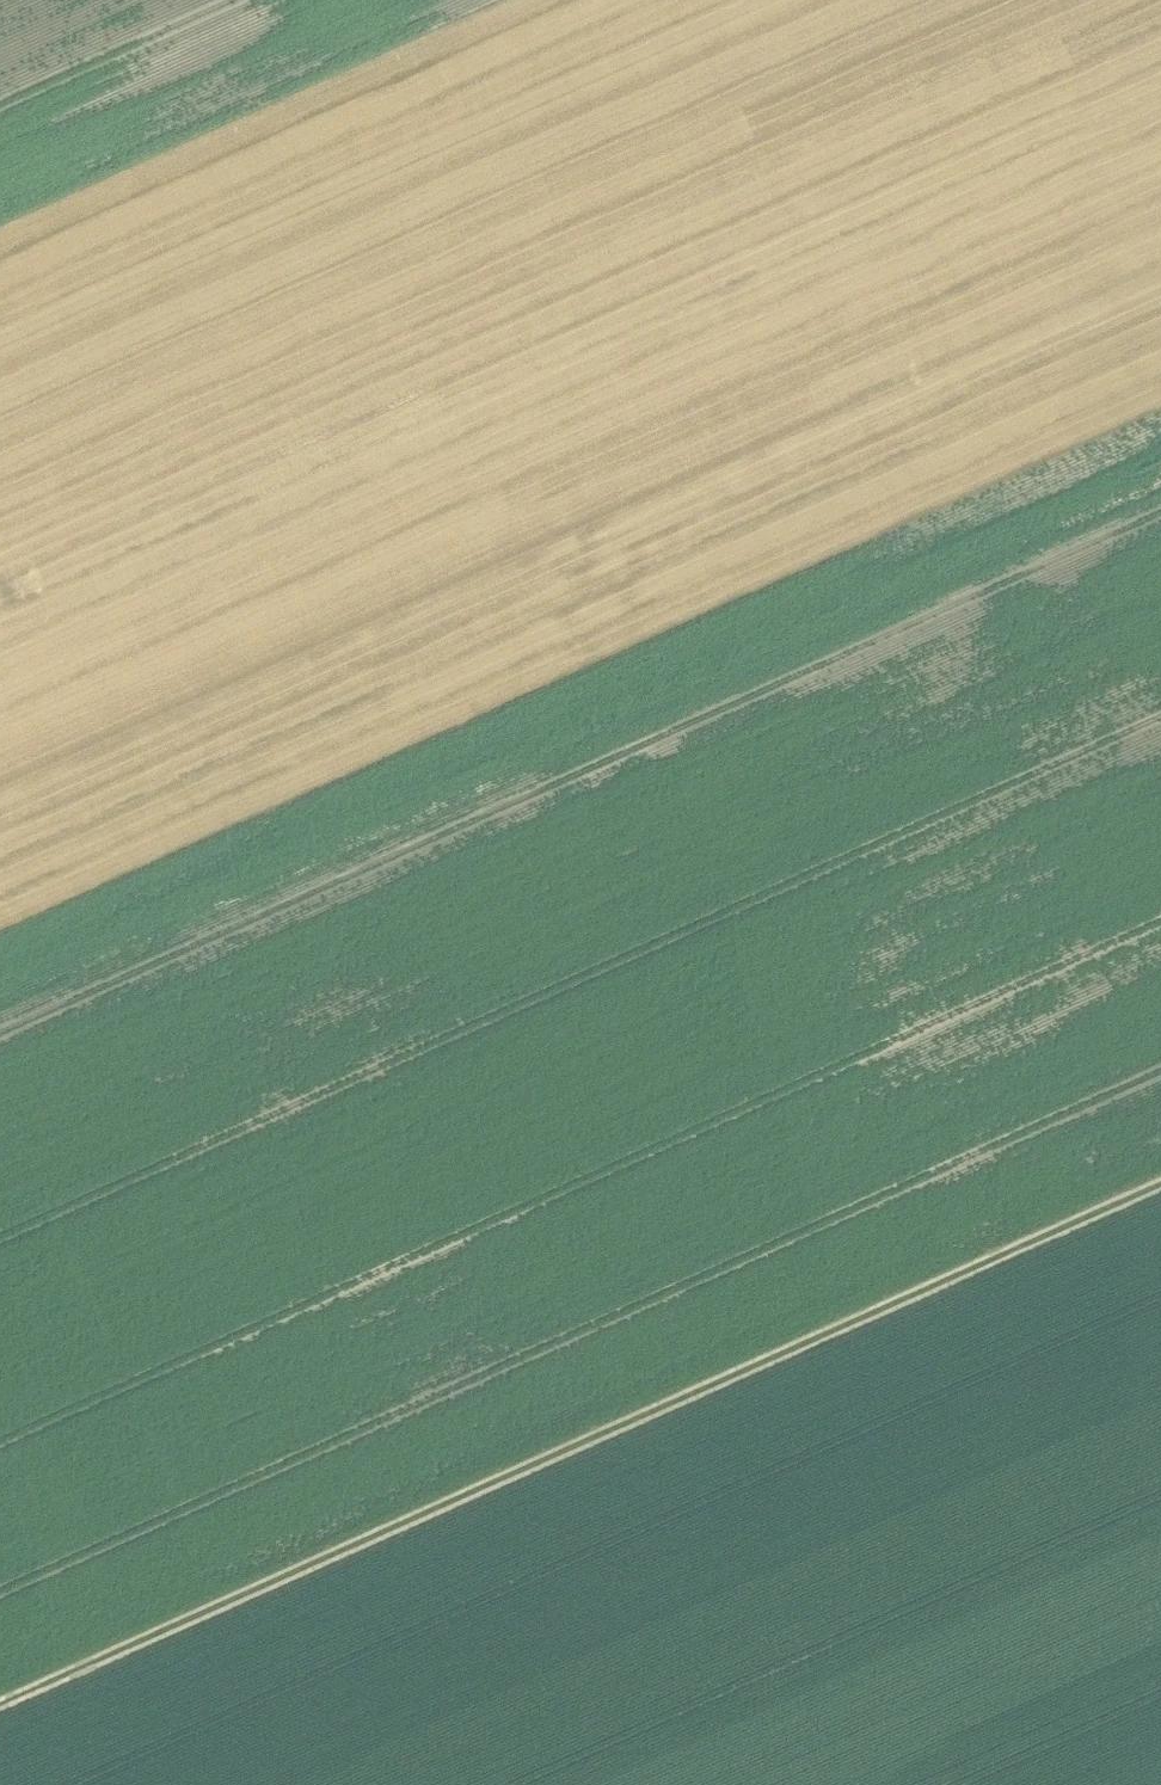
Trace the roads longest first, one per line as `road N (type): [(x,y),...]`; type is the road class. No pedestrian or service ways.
road 1 (track): [(1160,1189),(0,1712)]
road 2 (track): [(0,502),(1130,0)]

